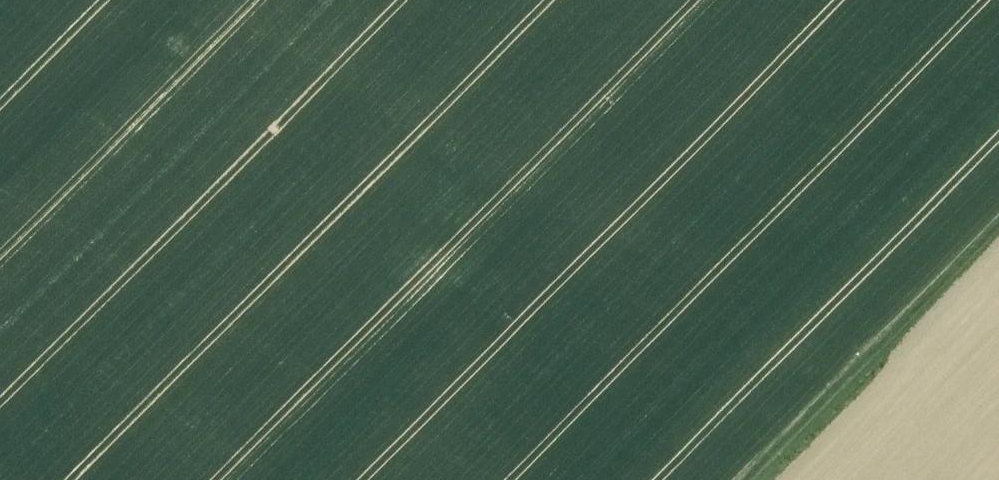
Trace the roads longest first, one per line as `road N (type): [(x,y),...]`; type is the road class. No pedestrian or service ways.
road 1 (track): [(759,479),(998,235)]

